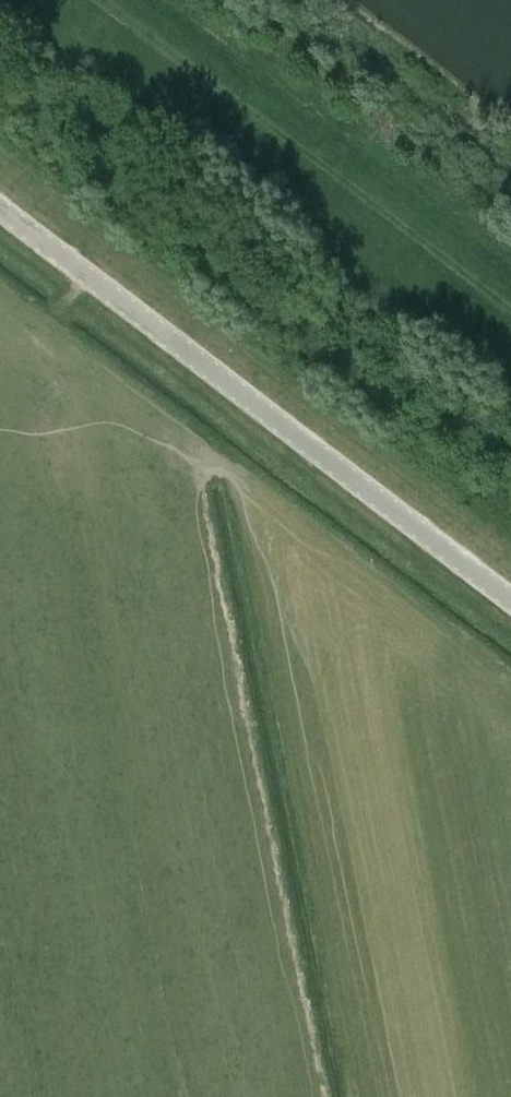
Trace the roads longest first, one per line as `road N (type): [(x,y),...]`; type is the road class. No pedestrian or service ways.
road 1 (unclassified): [(510,601),(0,211)]

